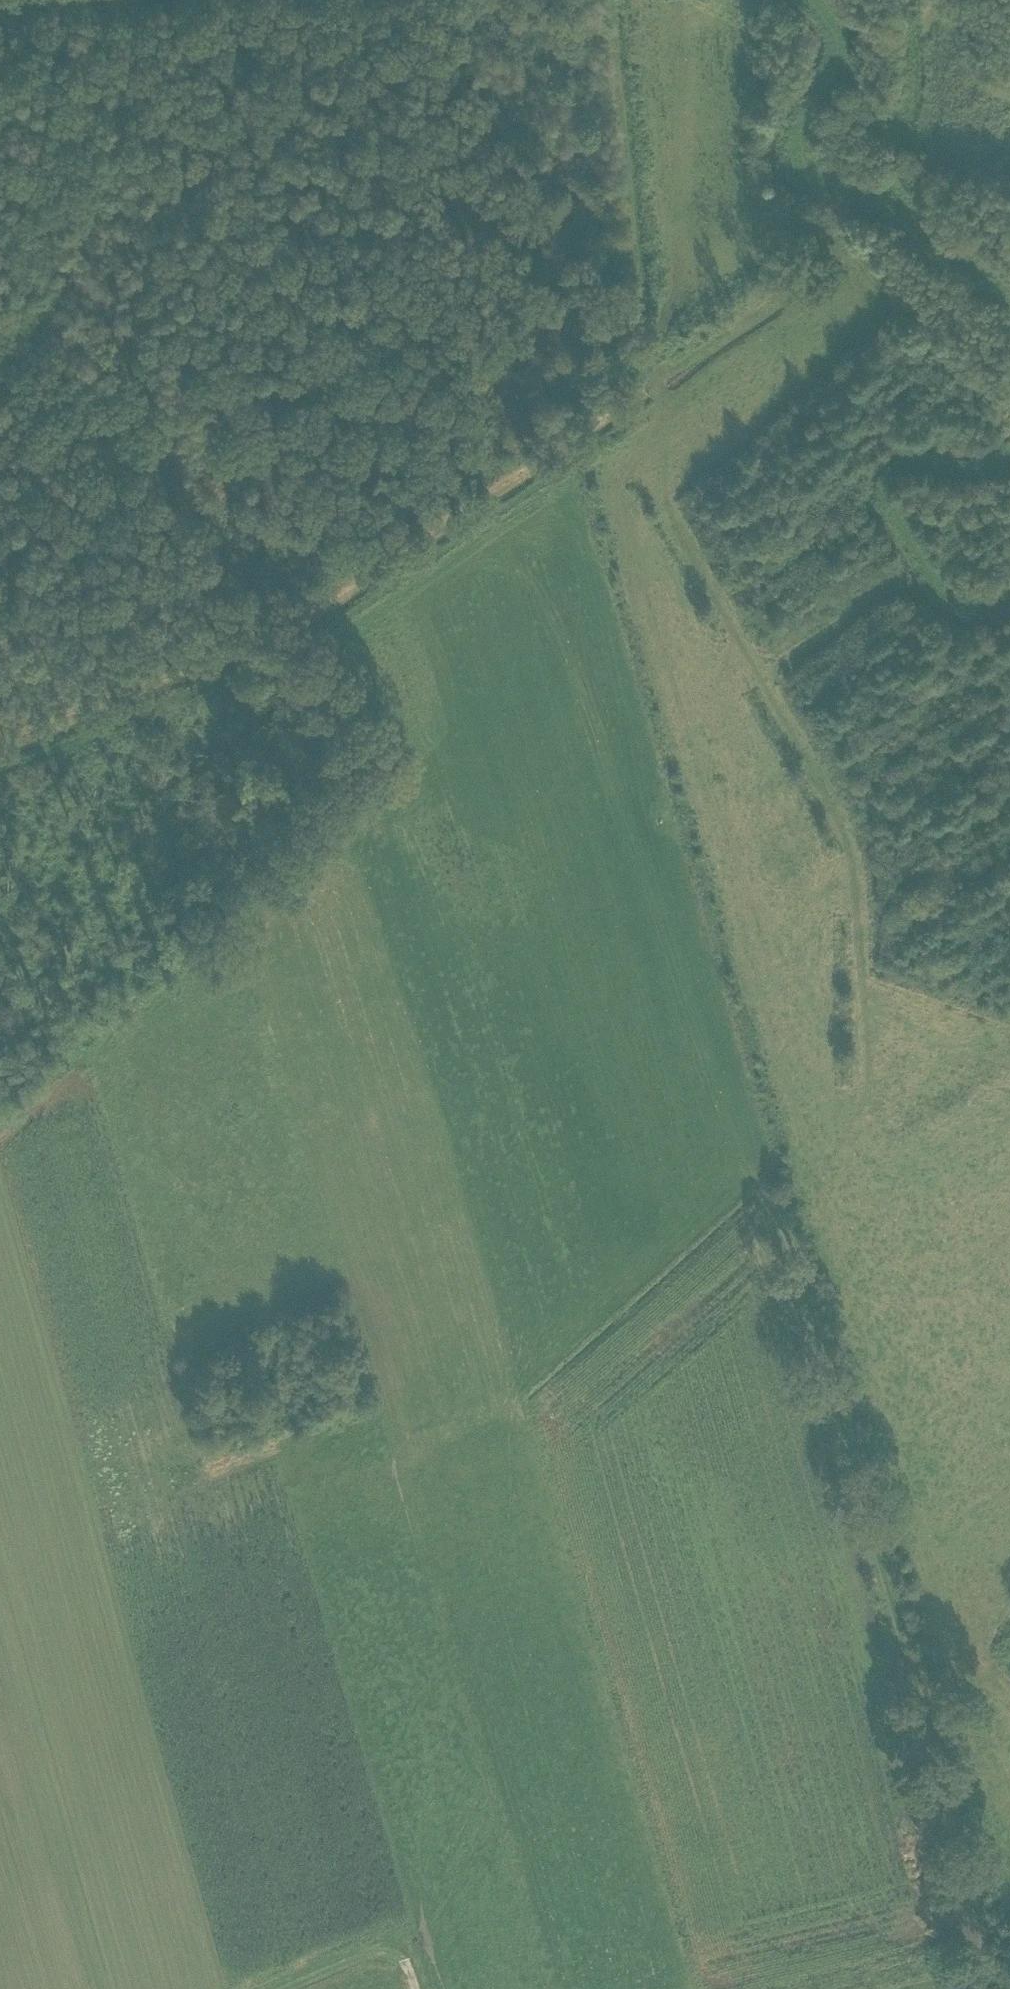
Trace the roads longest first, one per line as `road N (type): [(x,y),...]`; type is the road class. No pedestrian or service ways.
road 1 (track): [(983,1988),(925,1706)]

